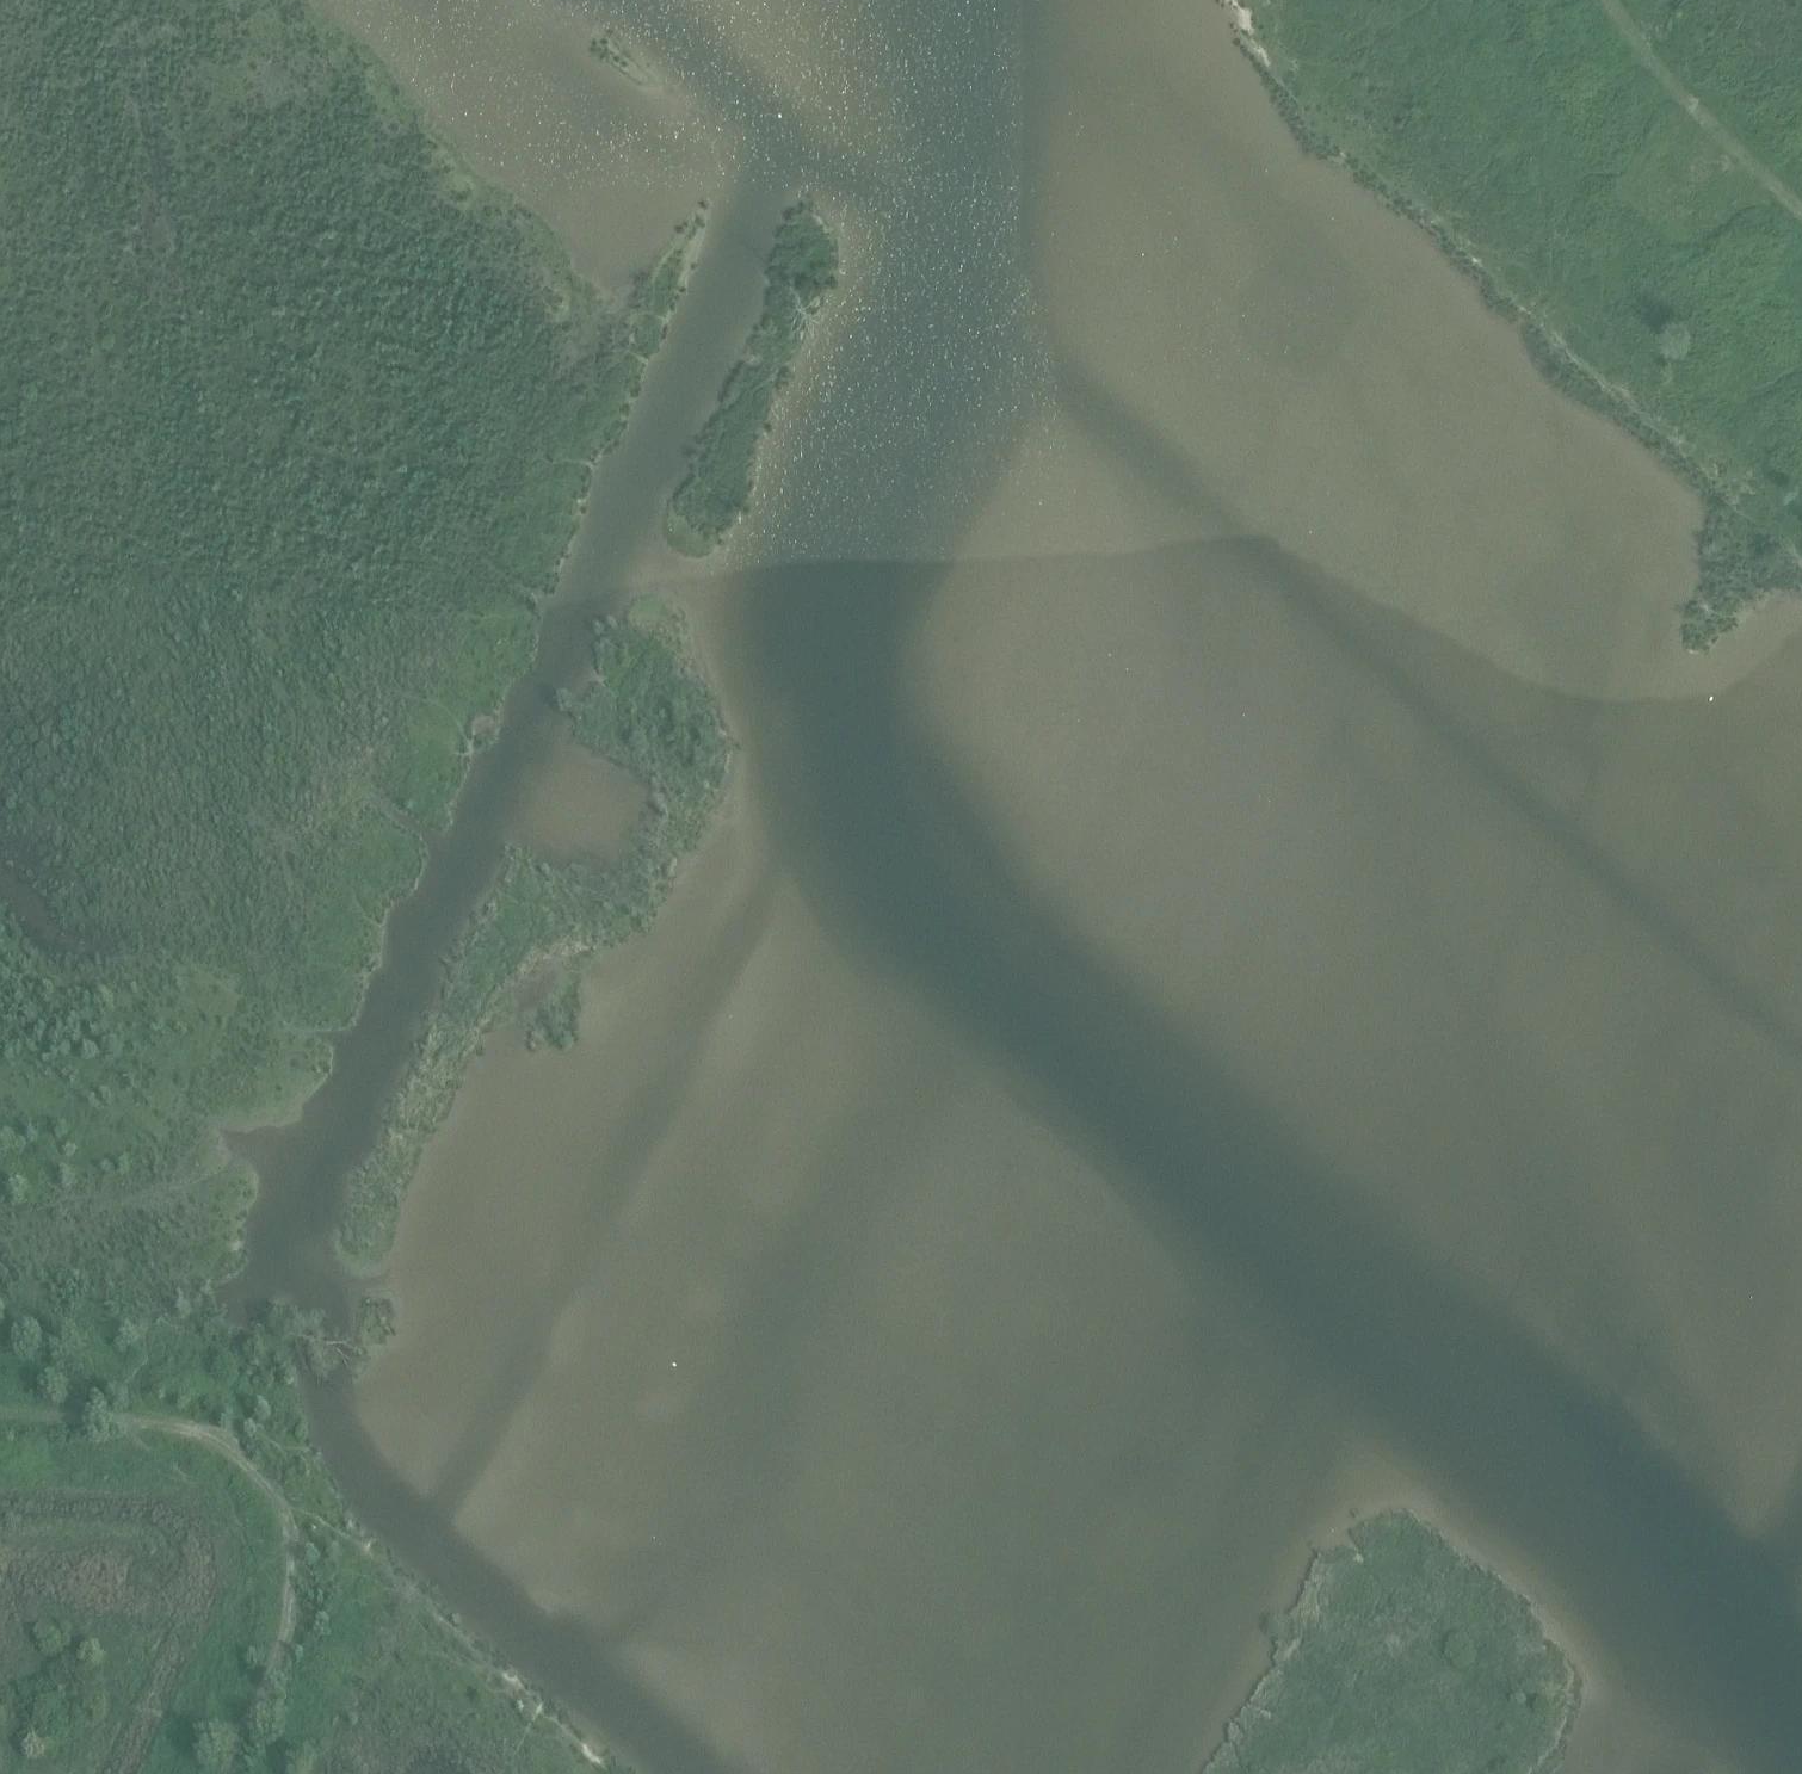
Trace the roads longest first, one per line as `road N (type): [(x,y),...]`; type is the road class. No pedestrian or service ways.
road 1 (track): [(0,1415),(193,1430),(214,1438),(275,1497),(290,1537),(292,1587),(274,1647),(217,1773)]
road 2 (track): [(1608,0),(1801,214)]

